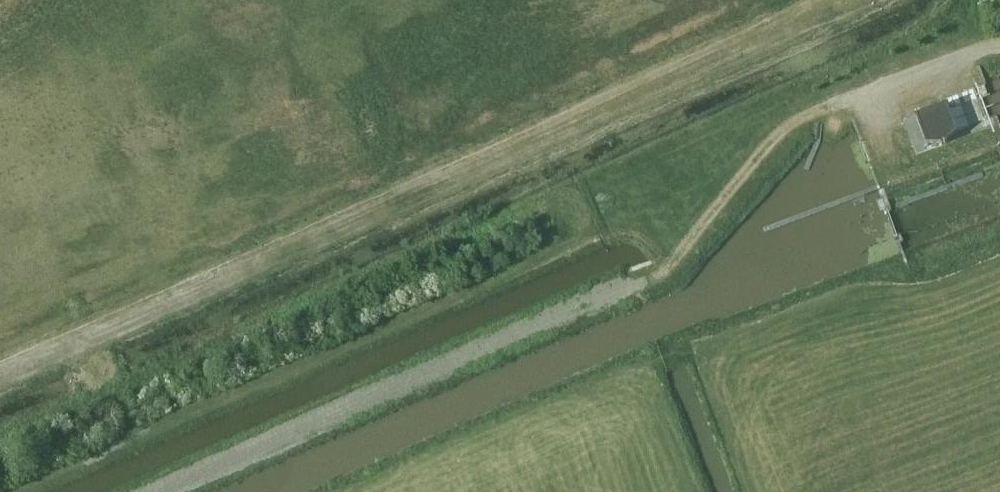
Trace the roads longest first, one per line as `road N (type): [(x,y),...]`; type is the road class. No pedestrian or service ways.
road 1 (track): [(816,0),(0,363)]
road 2 (track): [(161,491),(678,264),(806,115),(848,100)]

